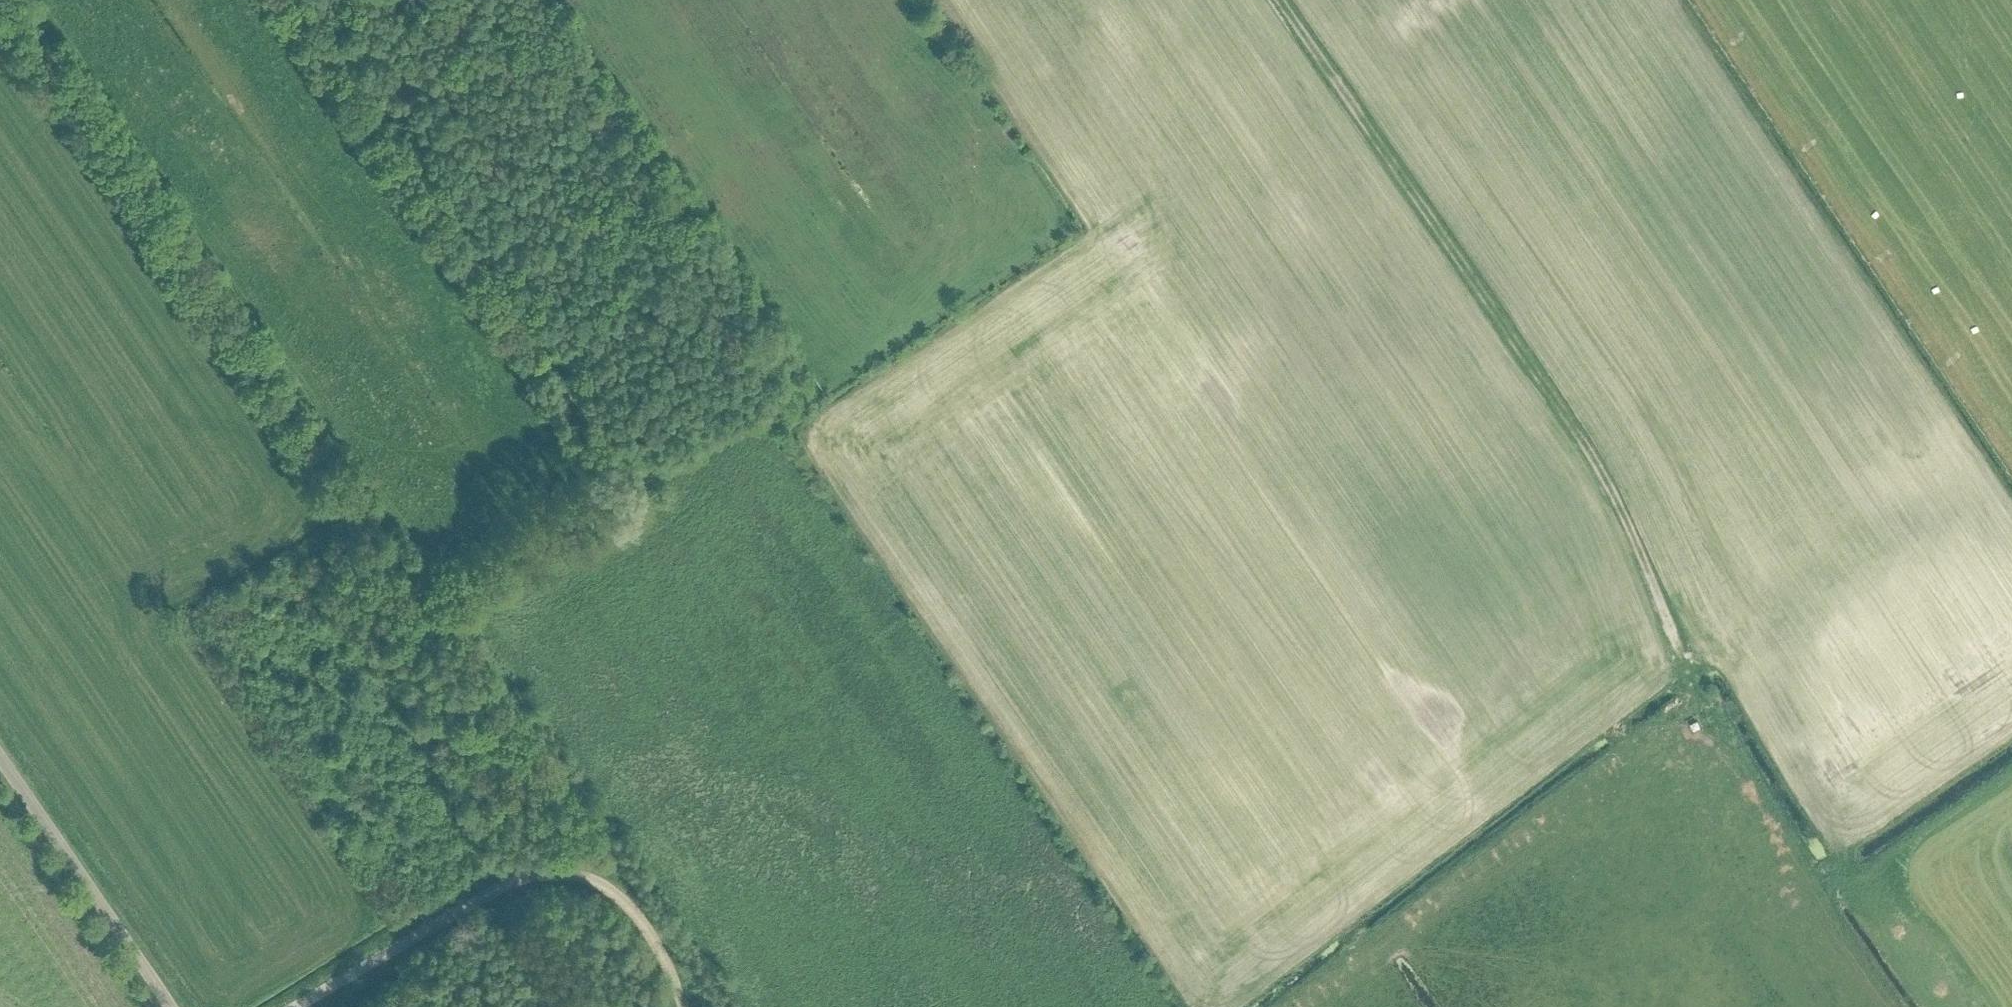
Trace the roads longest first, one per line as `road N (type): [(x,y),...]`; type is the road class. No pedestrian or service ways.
road 1 (track): [(1278,0),(1613,492),(1695,704)]
road 2 (unclassified): [(172,1006),(0,757)]

